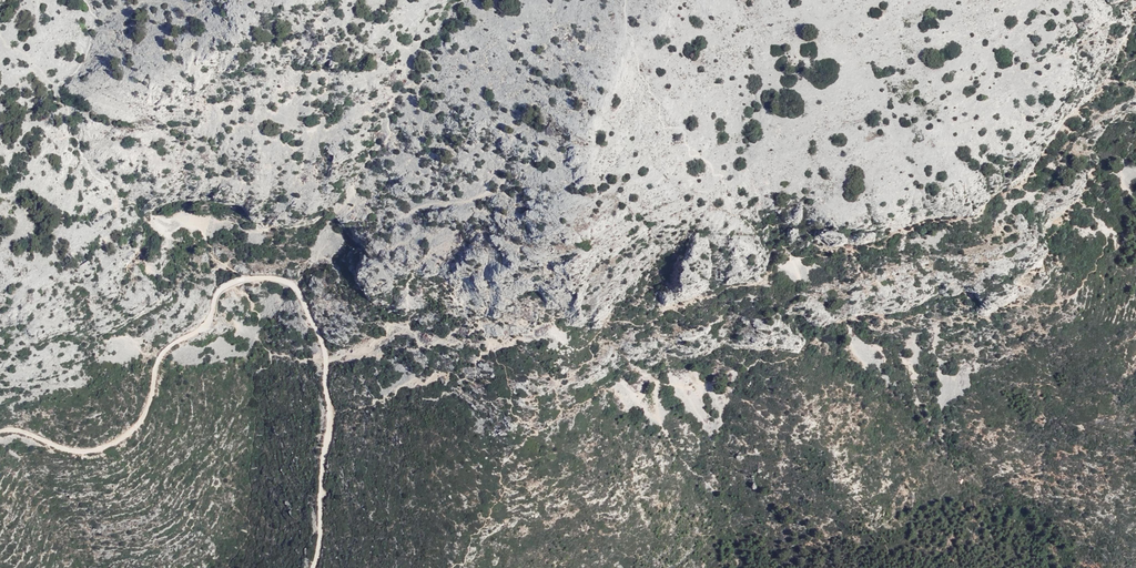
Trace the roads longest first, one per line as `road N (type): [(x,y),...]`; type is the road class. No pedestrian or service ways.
road 1 (track): [(245,277),(289,280),(324,351),(331,411),(311,567)]
road 2 (track): [(0,431),(88,450),(122,436),(151,400),(168,347),(205,324),(223,285),(245,277)]

